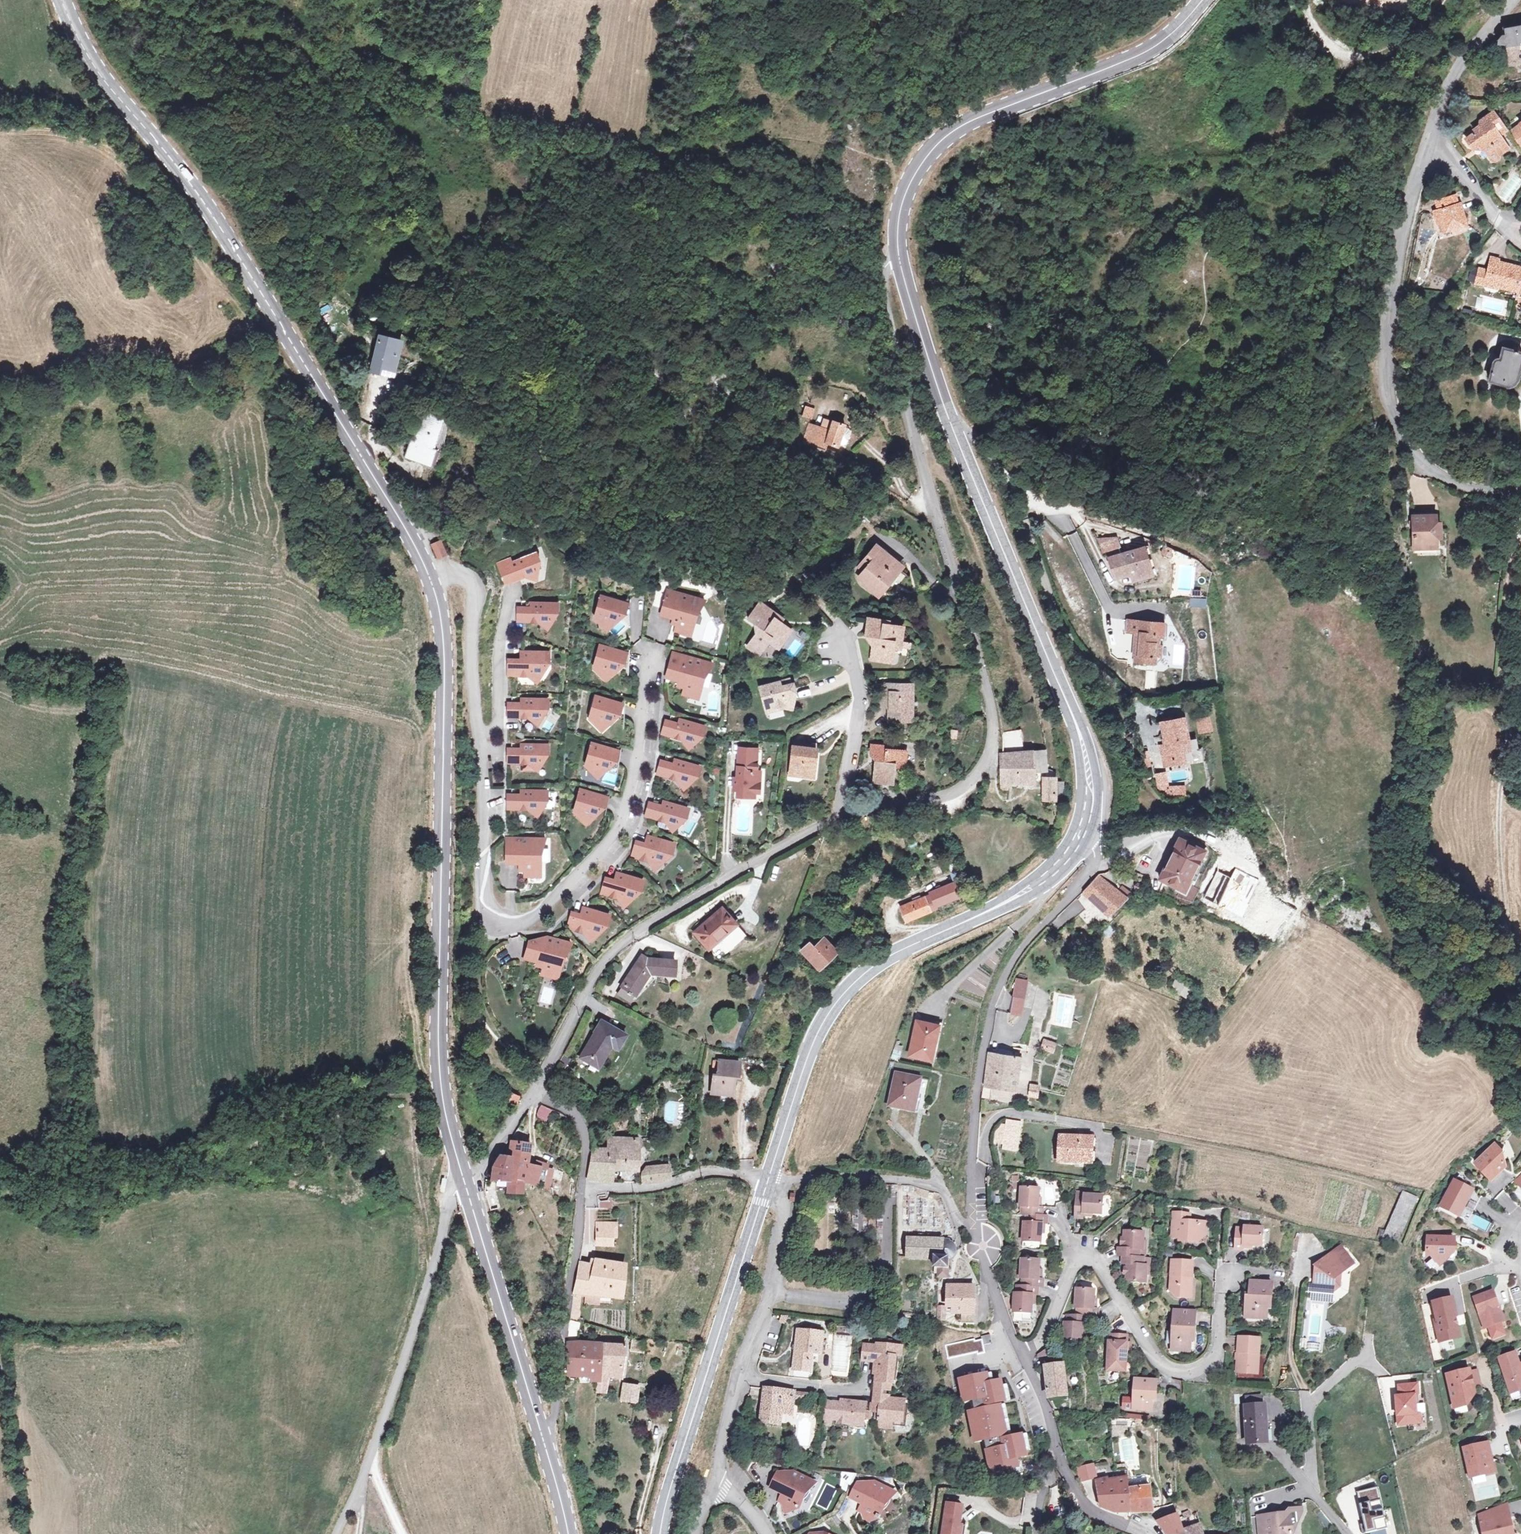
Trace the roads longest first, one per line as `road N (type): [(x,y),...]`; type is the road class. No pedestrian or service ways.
road 1 (residential): [(838,817),(948,797),(980,768),(992,742),(886,303),(887,271),(898,255)]
road 2 (secondary): [(428,573),(236,253),(104,81),(63,0)]
road 3 (secondary): [(466,1185),(439,1077),(444,644),(428,573)]
road 4 (residential): [(478,736),(487,907),(504,923),(534,918),(613,839),(639,751),(647,644)]
road 5 (secondary): [(1078,845),(1050,878),(893,961),(848,994),(815,1040),(768,1178)]
road 6 (residential): [(1439,125),(1401,244),(1389,387),(1403,435),(1424,463),(1470,486),(1520,488)]
road 7 (secondary): [(950,422),(1095,775),(1078,845)]
road 8 (track): [(898,255),(827,217),(687,179),(661,181),(507,123),(482,102)]
road 9 (residential): [(1078,845),(1095,853),(1095,868),(1030,937),(987,1019),(972,1154),(977,1245)]
road 10 (secondary): [(1203,0),(1146,52),(946,136),(904,196),(898,255)]
road 11 (residential): [(534,1092),(596,972),(633,932),(838,817)]
road 12 (residential): [(1020,1353),(1043,1340),(1075,1258),(1095,1259),(1158,1360),(1179,1370),(1208,1363),(1219,1337),(1222,1280),(1233,1280)]
road 13 (residential): [(466,1185),(447,1210),(400,1377),(339,1533)]
road 14 (secondary): [(768,1178),(659,1533)]
road 15 (residential): [(768,1178),(783,1200),(776,1293),(741,1377),(714,1486)]
road 16 (track): [(0,121),(72,134),(113,156),(174,213),(236,253)]
road 17 (secondary): [(545,1446),(466,1185)]
road 18 (residential): [(545,1446),(560,1385),(582,1190)]
road 19 (residential): [(803,582),(851,637),(861,697),(838,817)]
road 20 (residential): [(1040,492),(1038,554),(1057,616),(1138,713)]
road 21 (residential): [(768,1178),(911,1181),(942,1190),(977,1245)]
road 22 (residential): [(1020,1353),(1052,1420),(1064,1469),(1095,1514),(1138,1533)]
road 23 (residential): [(428,573),(460,572),(478,585),(478,736)]
road 24 (track): [(1305,0),(1319,36),(1364,57),(1406,42),(1443,0)]
road 25 (residential): [(768,1178),(705,1173),(651,1188),(582,1190)]
road 26 (secondary): [(898,255),(950,422)]
road 27 (residential): [(509,603),(498,728),(478,736)]
road 28 (residential): [(1513,0),(1450,87),(1439,125)]
road 29 (residential): [(1040,492),(1060,540),(1115,613)]
road 30 (residential): [(1439,125),(1468,175),(1520,232)]
road 31 (residential): [(534,1092),(577,1117),(585,1151),(582,1190)]

